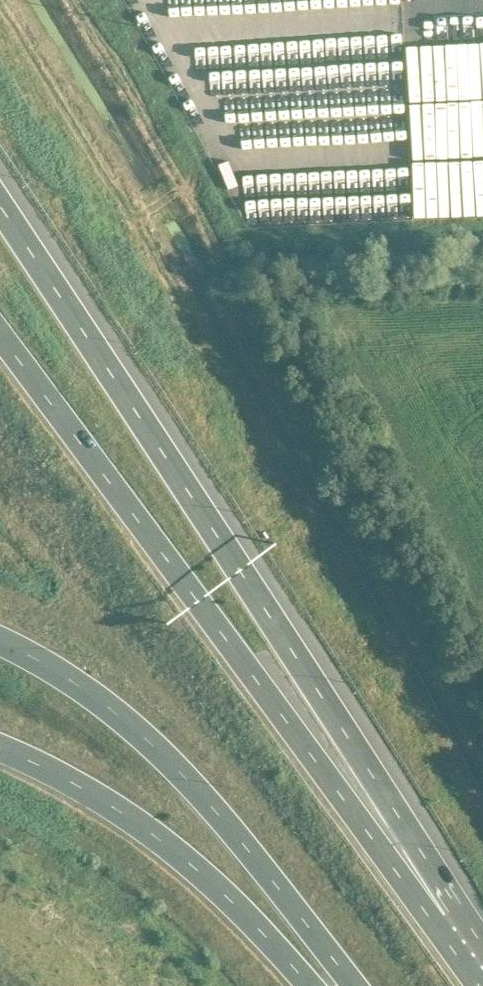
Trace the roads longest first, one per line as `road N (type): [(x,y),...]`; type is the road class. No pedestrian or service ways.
road 1 (motorway): [(433,921),(320,694),(0,207)]
road 2 (trunk): [(433,921),(0,340)]
road 3 (motorway): [(0,645),(94,700),(187,778),(353,985)]
road 4 (trunk): [(0,749),(161,842),(234,907),(303,985)]

